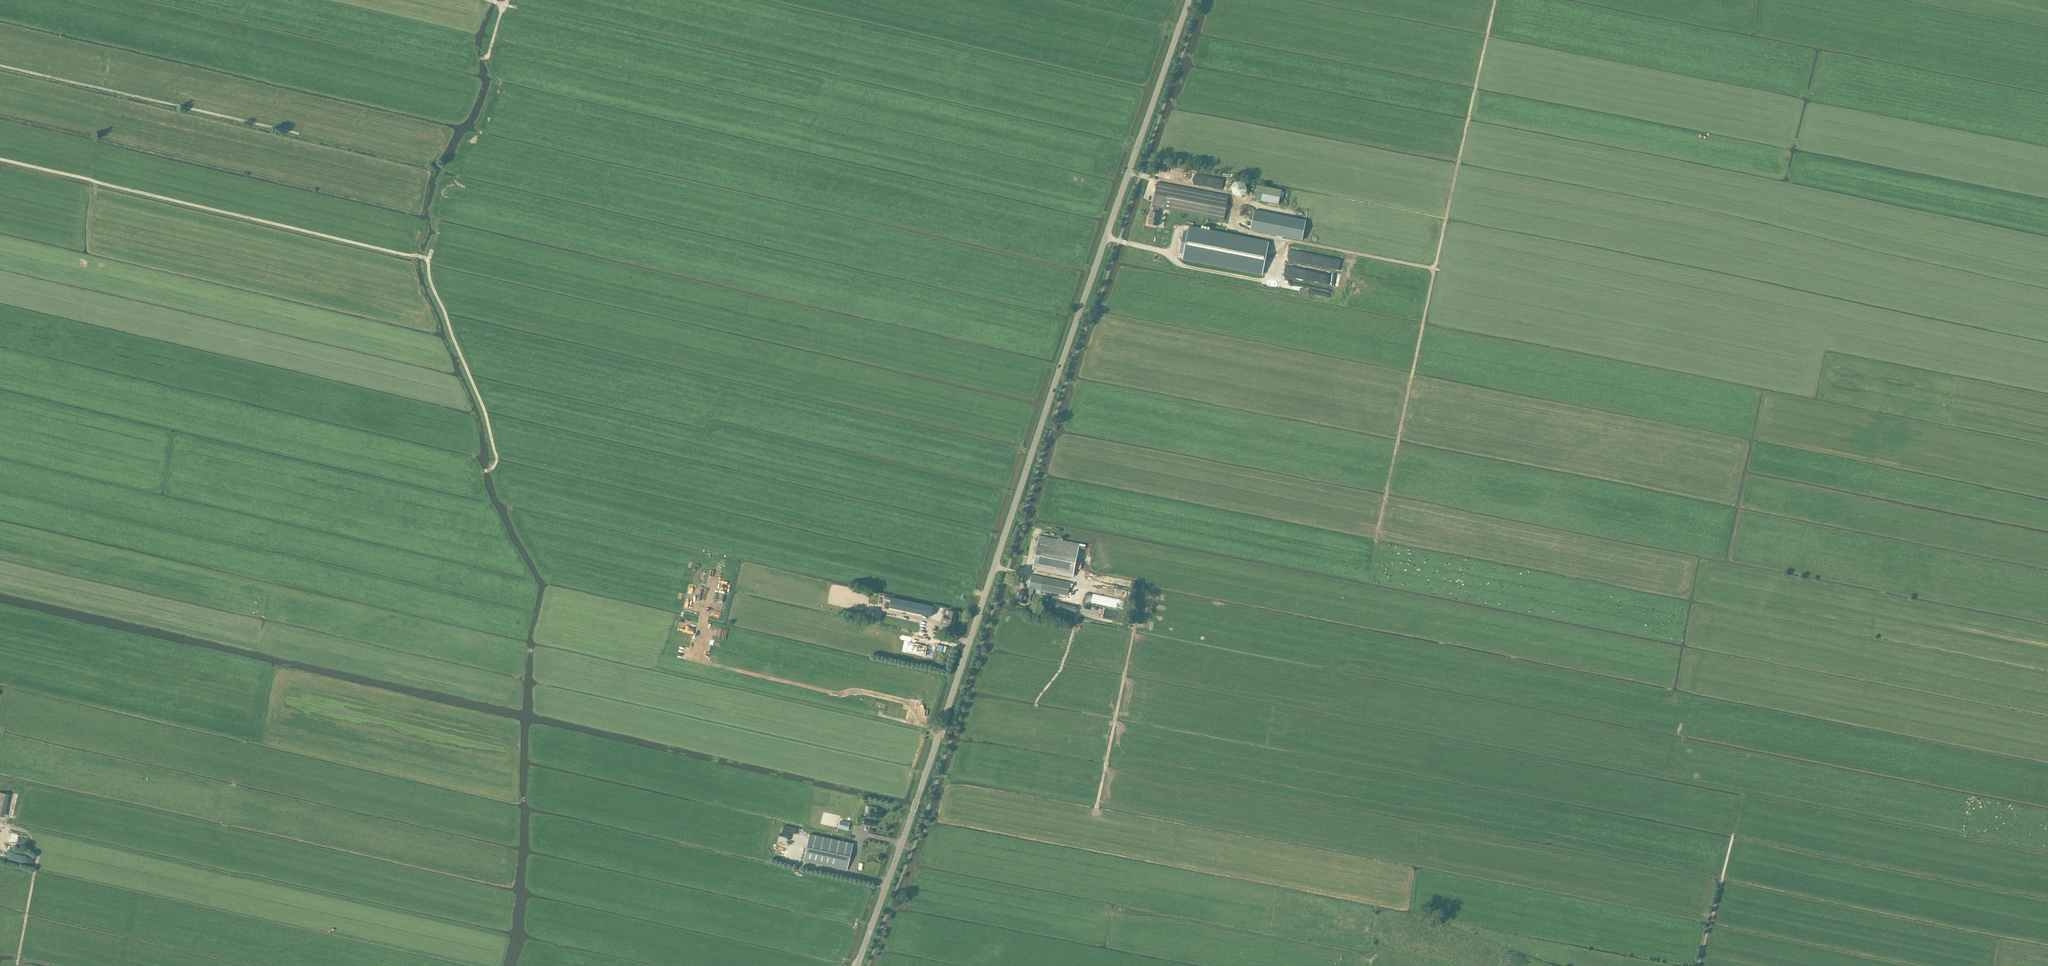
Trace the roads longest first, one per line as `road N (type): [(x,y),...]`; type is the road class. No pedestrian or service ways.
road 1 (tertiary): [(857,965),(1189,0)]
road 2 (track): [(524,635),(535,592),(531,575),(478,473),(497,458),(428,260),(0,160)]
road 3 (track): [(298,134),(0,65)]
road 4 (track): [(1698,965),(1733,835)]

